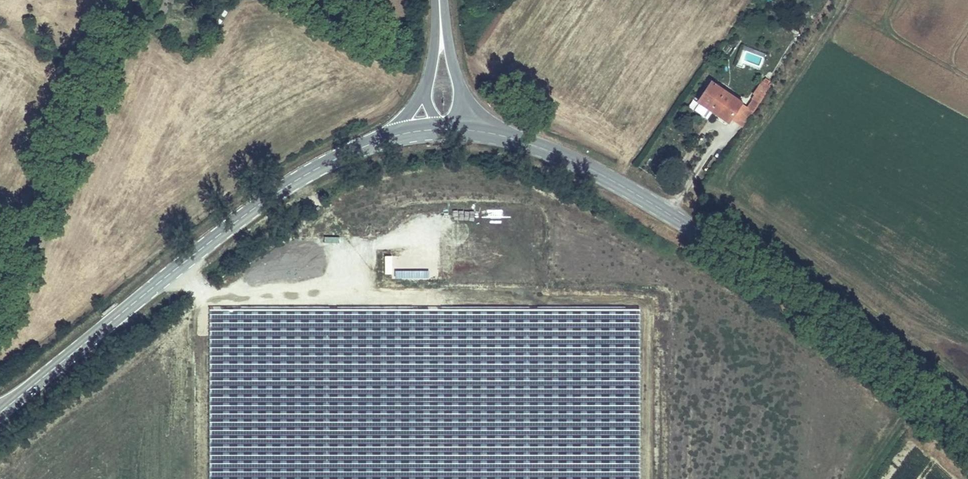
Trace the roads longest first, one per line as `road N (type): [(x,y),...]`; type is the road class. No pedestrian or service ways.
road 1 (secondary): [(523,140),(636,190),(715,240),(967,444)]
road 2 (secondary): [(0,409),(274,191),(372,141)]

